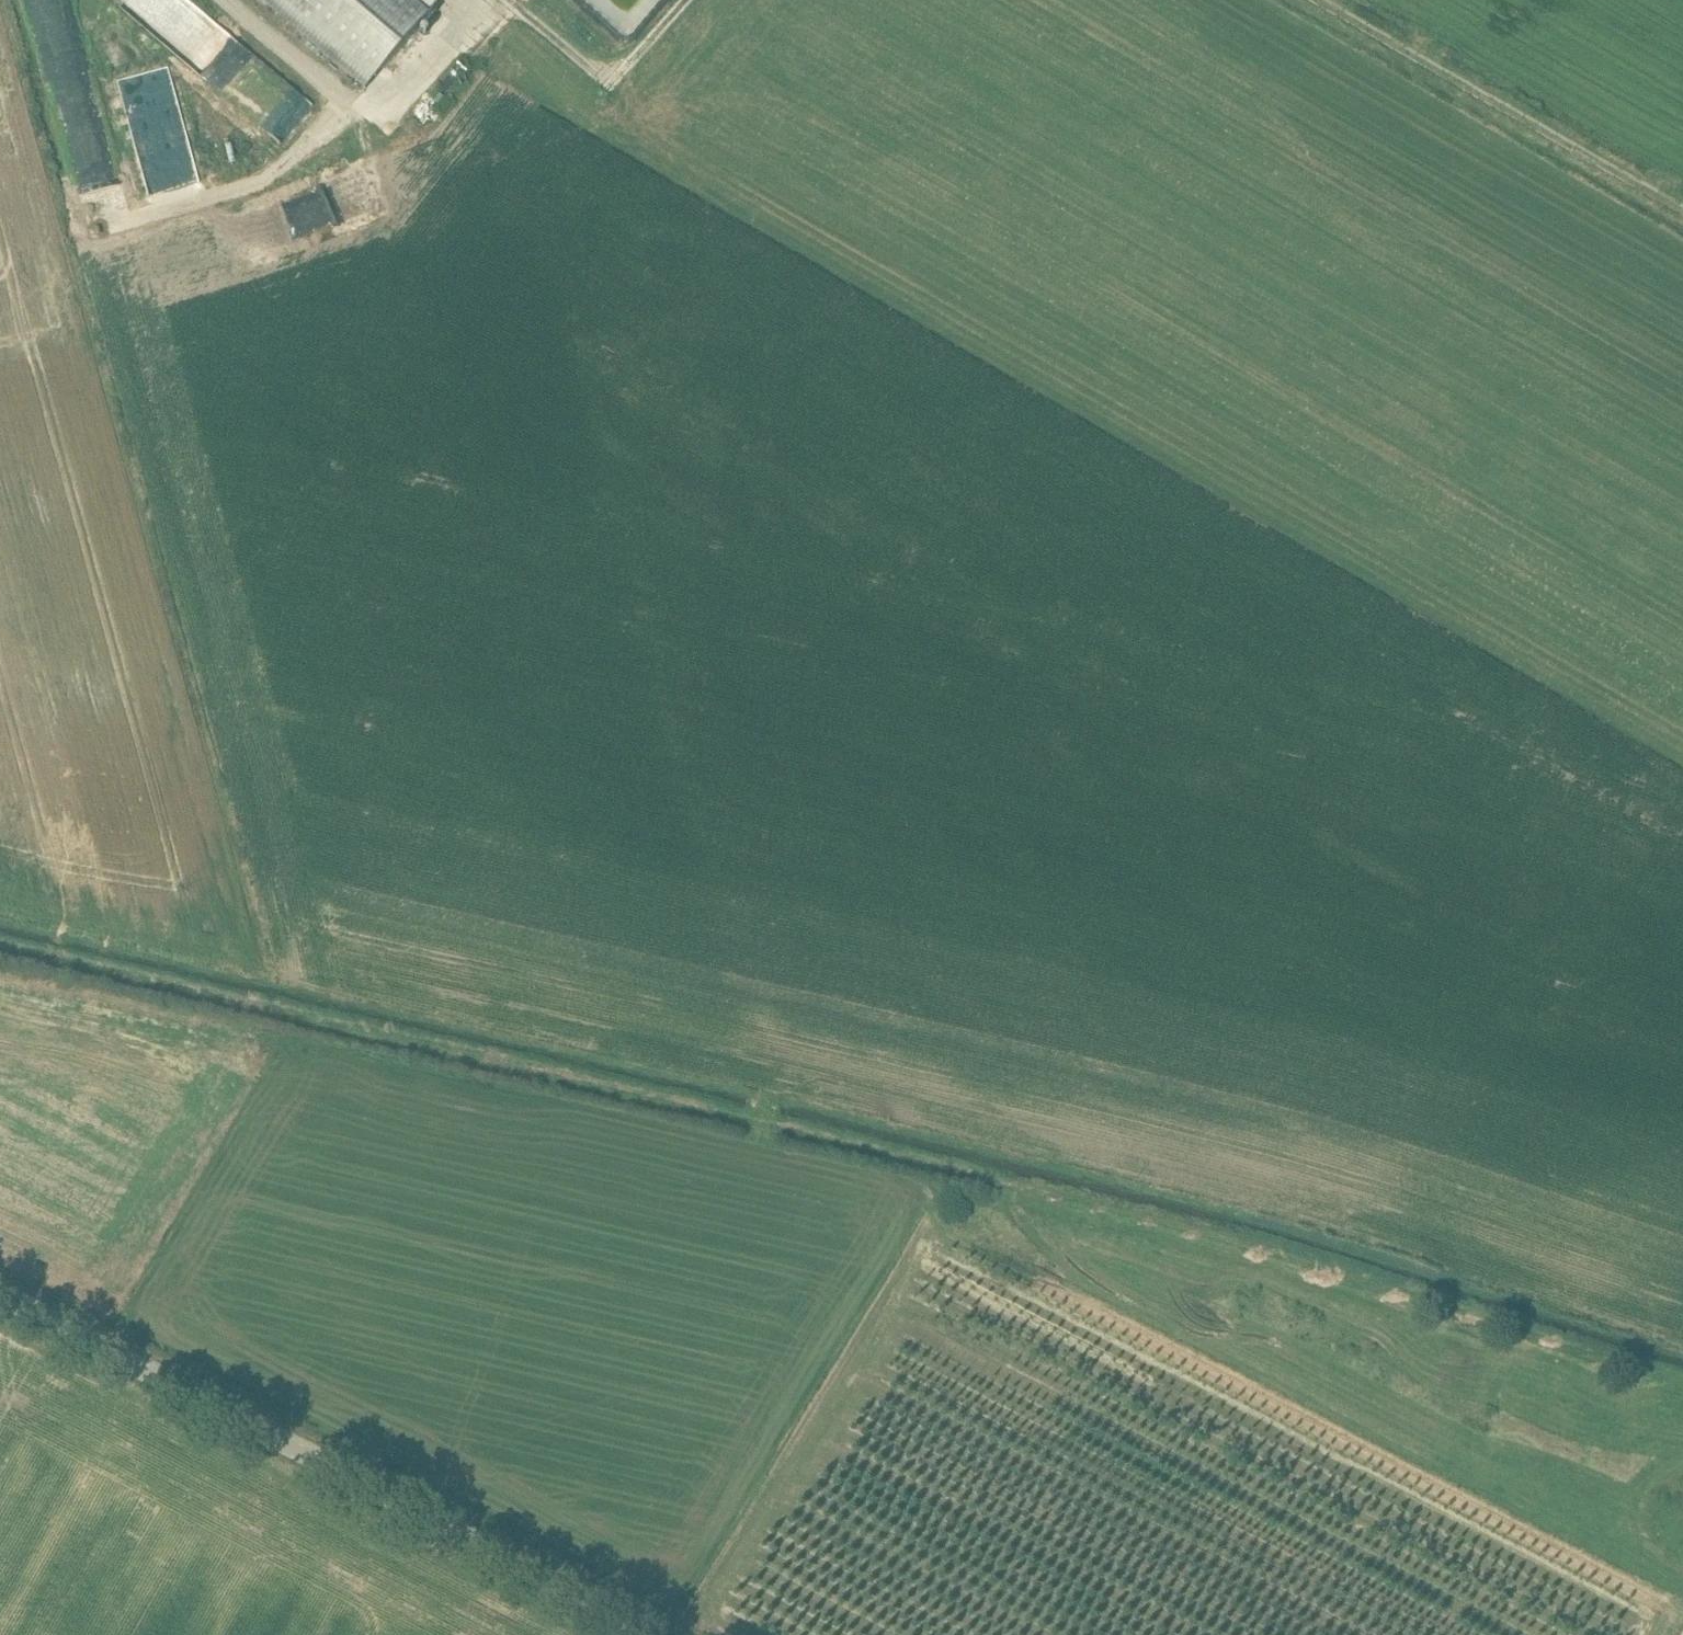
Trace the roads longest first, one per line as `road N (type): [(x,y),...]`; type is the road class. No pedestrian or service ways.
road 1 (track): [(1682,1389),(1298,1273),(0,951)]
road 2 (unclassified): [(632,1634),(0,1306)]
road 3 (track): [(1319,0),(1682,210)]
road 4 (track): [(513,0),(611,74),(679,0)]

